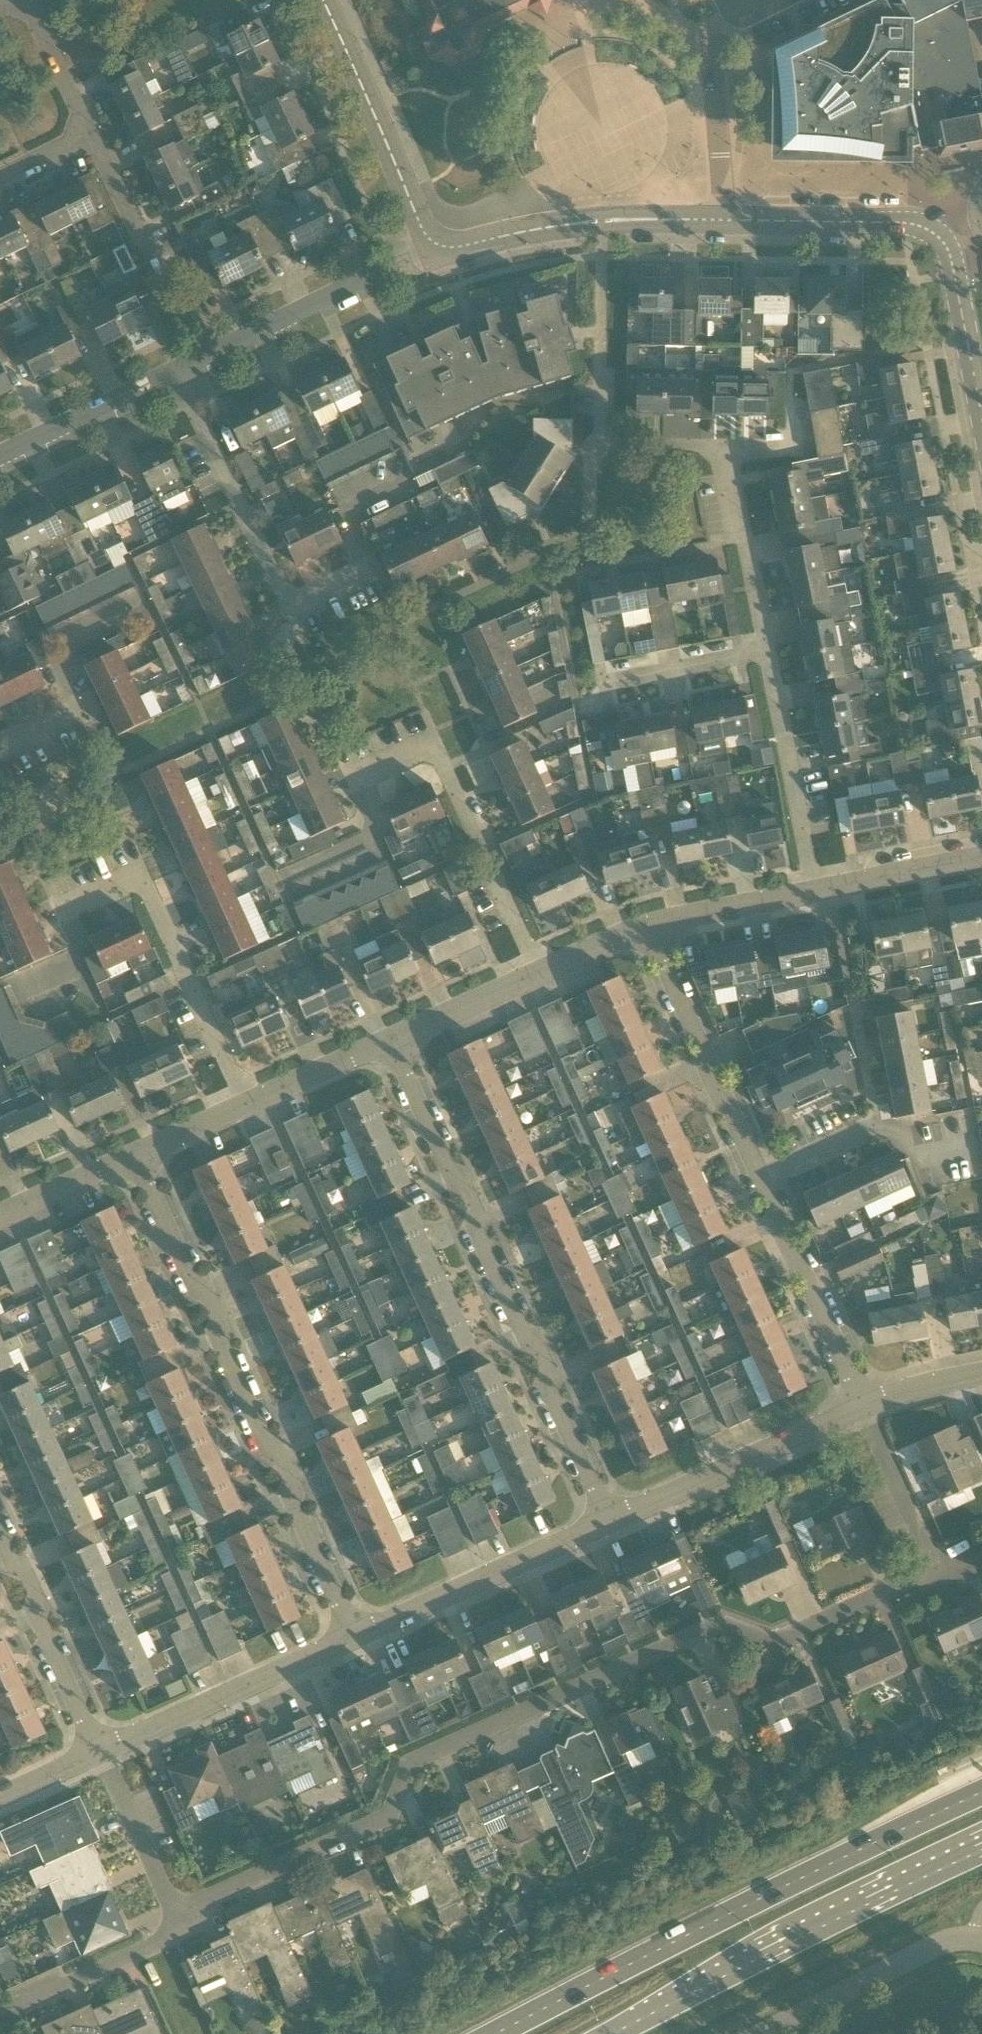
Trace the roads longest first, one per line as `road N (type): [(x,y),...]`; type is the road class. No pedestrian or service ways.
road 1 (residential): [(176,1916),(392,1813),(417,1754),(687,1637),(779,1641),(938,1578)]
road 2 (primary): [(981,1792),(500,2033)]
road 3 (residential): [(352,1634),(137,1150)]
road 4 (residential): [(611,1517),(393,1038)]
road 5 (residential): [(409,485),(346,516),(375,579),(311,609),(289,608),(176,376)]
road 6 (residential): [(20,1005),(72,981),(84,955),(72,927),(77,906),(147,874),(246,1105)]
road 7 (primary): [(616,2033),(981,1852)]
road 8 (residential): [(768,651),(734,465),(706,446),(596,441),(601,369)]
road 9 (residential): [(549,970),(445,744),(428,740),(353,771)]
road 10 (residential): [(176,376),(440,249)]
road 11 (residential): [(722,219),(604,222),(440,249)]
road 12 (residential): [(352,1634),(611,1517)]
road 13 (residential): [(767,1183),(652,925)]
road 14 (residential): [(98,1751),(352,1634)]
road 15 (residential): [(611,1517),(864,1400)]
road 16 (residential): [(440,249),(425,234),(319,0)]
road 17 (residential): [(816,893),(768,651)]
road 18 (residential): [(147,613),(75,647),(65,678),(82,716),(0,756)]
road 19 (unclassified): [(981,1944),(948,1941),(760,2033)]
road 20 (residential): [(864,1400),(767,1183)]
road 21 (residential): [(98,1751),(0,1536)]
road 22 (residential): [(767,1183),(876,1128),(892,1130),(920,1155),(977,1145)]
road 23 (residential): [(936,230),(905,222),(722,219)]
road 24 (residential): [(0,2019),(164,1947),(176,1916)]
road 25 (unclassified): [(743,19),(714,66),(722,219)]
road 26 (residential): [(0,462),(176,376)]
road 27 (residential): [(938,1578),(864,1400)]
road 28 (residential): [(176,1916),(98,1751)]
road 29 (residential): [(393,1038),(549,970)]
road 30 (residential): [(602,684),(768,651)]
road 31 (residential): [(816,893),(981,861)]
road 32 (residential): [(652,925),(816,893)]
road 33 (residential): [(981,416),(950,256)]
road 34 (residential): [(246,1105),(393,1038)]
road 35 (residential): [(164,282),(94,140)]
road 36 (residential): [(94,140),(24,0)]
road 37 (residential): [(0,1216),(137,1150)]
road 38 (residential): [(864,1400),(981,1375)]

